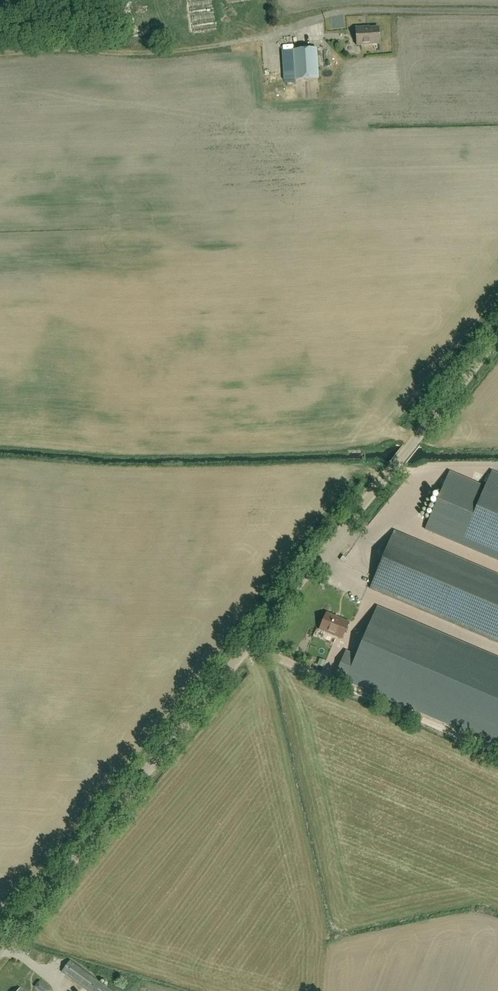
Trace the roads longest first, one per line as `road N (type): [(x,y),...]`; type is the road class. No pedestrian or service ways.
road 1 (unclassified): [(0,951),(497,340)]

